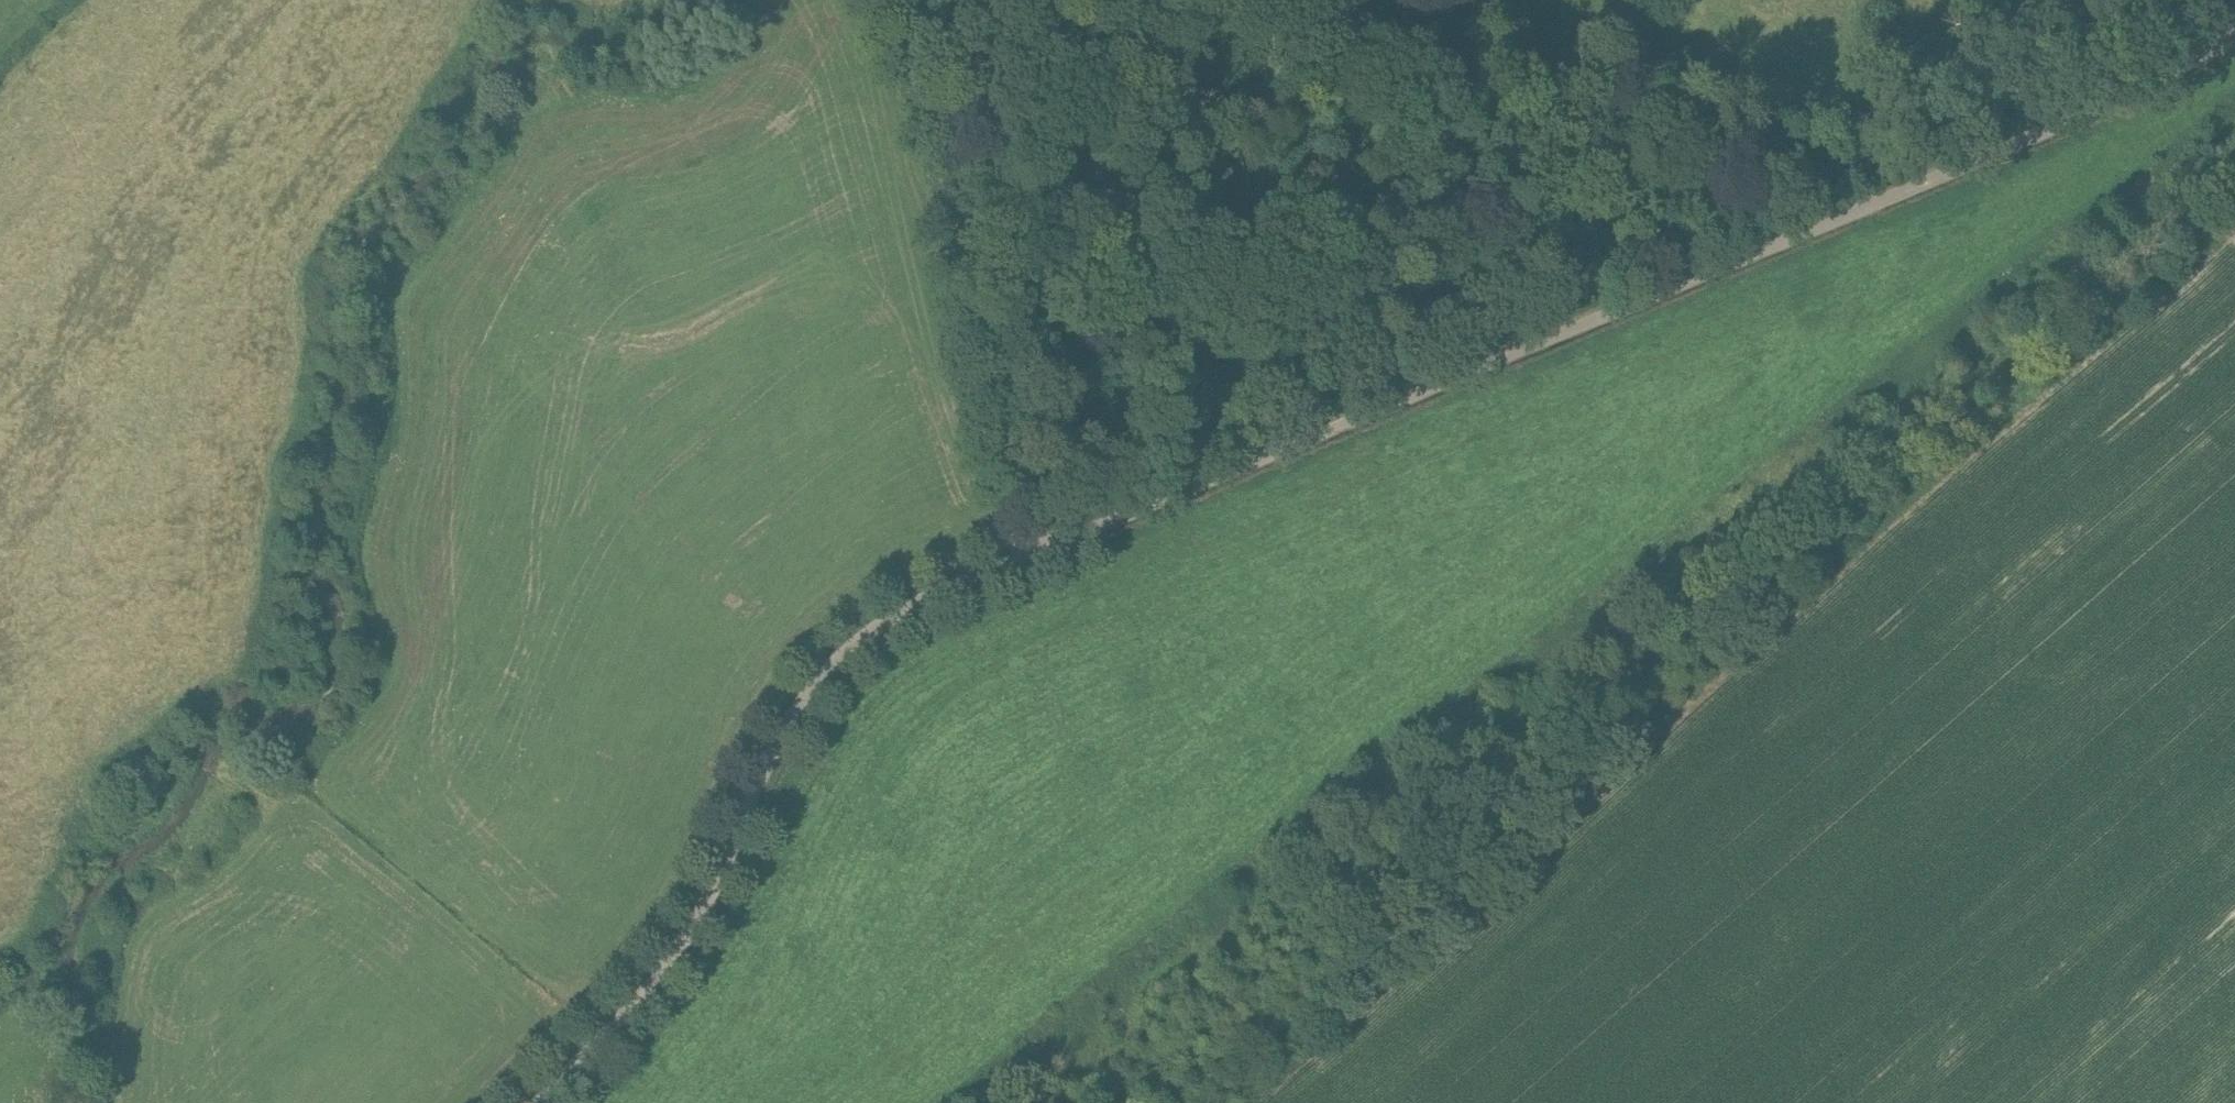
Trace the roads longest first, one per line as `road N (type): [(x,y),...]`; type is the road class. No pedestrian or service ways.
road 1 (unclassified): [(536,1102),(670,956),(811,689),(901,610),(2050,128),(2234,33)]

